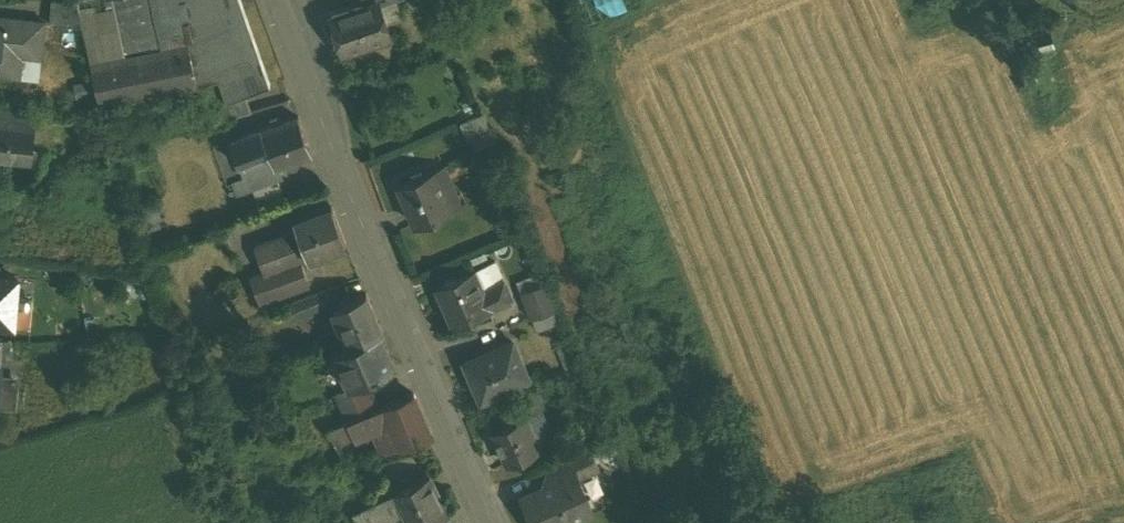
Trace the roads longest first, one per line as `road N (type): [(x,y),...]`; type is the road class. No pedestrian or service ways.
road 1 (residential): [(493,522),(441,412),(286,0)]

